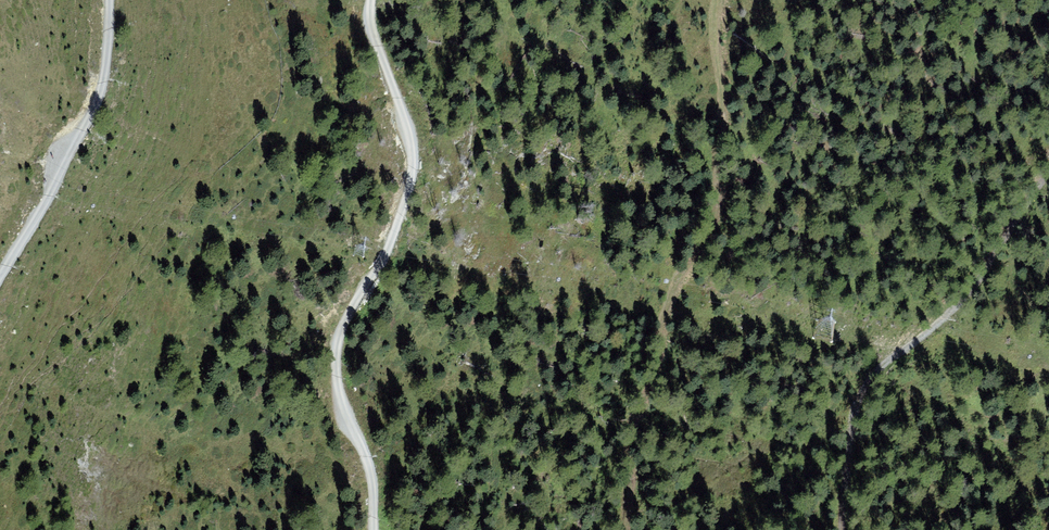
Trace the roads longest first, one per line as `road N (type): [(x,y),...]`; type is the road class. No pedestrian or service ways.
road 1 (track): [(376,529),(374,479),(339,393),(337,351),(344,323),(402,222),(416,170),(377,47),(372,0)]
road 2 (track): [(1048,170),(972,290),(874,373),(853,417),(842,529)]
road 3 (track): [(624,529),(671,299),(712,236)]
road 4 (track): [(110,0),(96,104),(0,281)]

